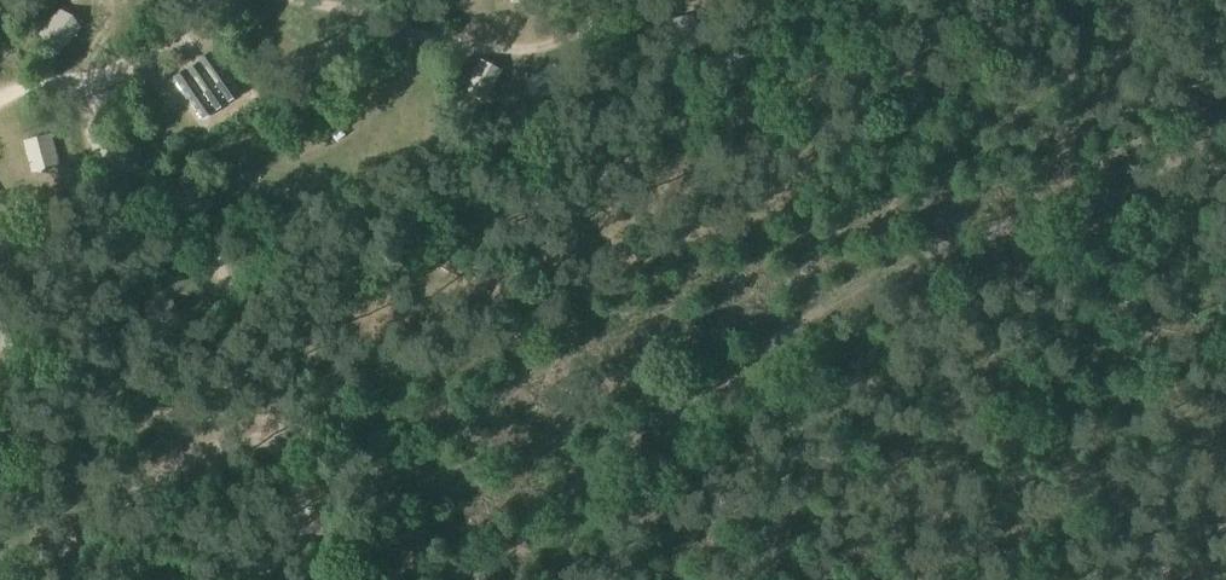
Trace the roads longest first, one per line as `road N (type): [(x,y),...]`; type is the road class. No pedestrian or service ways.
road 1 (track): [(532,43),(444,40),(342,12),(239,4),(90,83),(0,103)]

